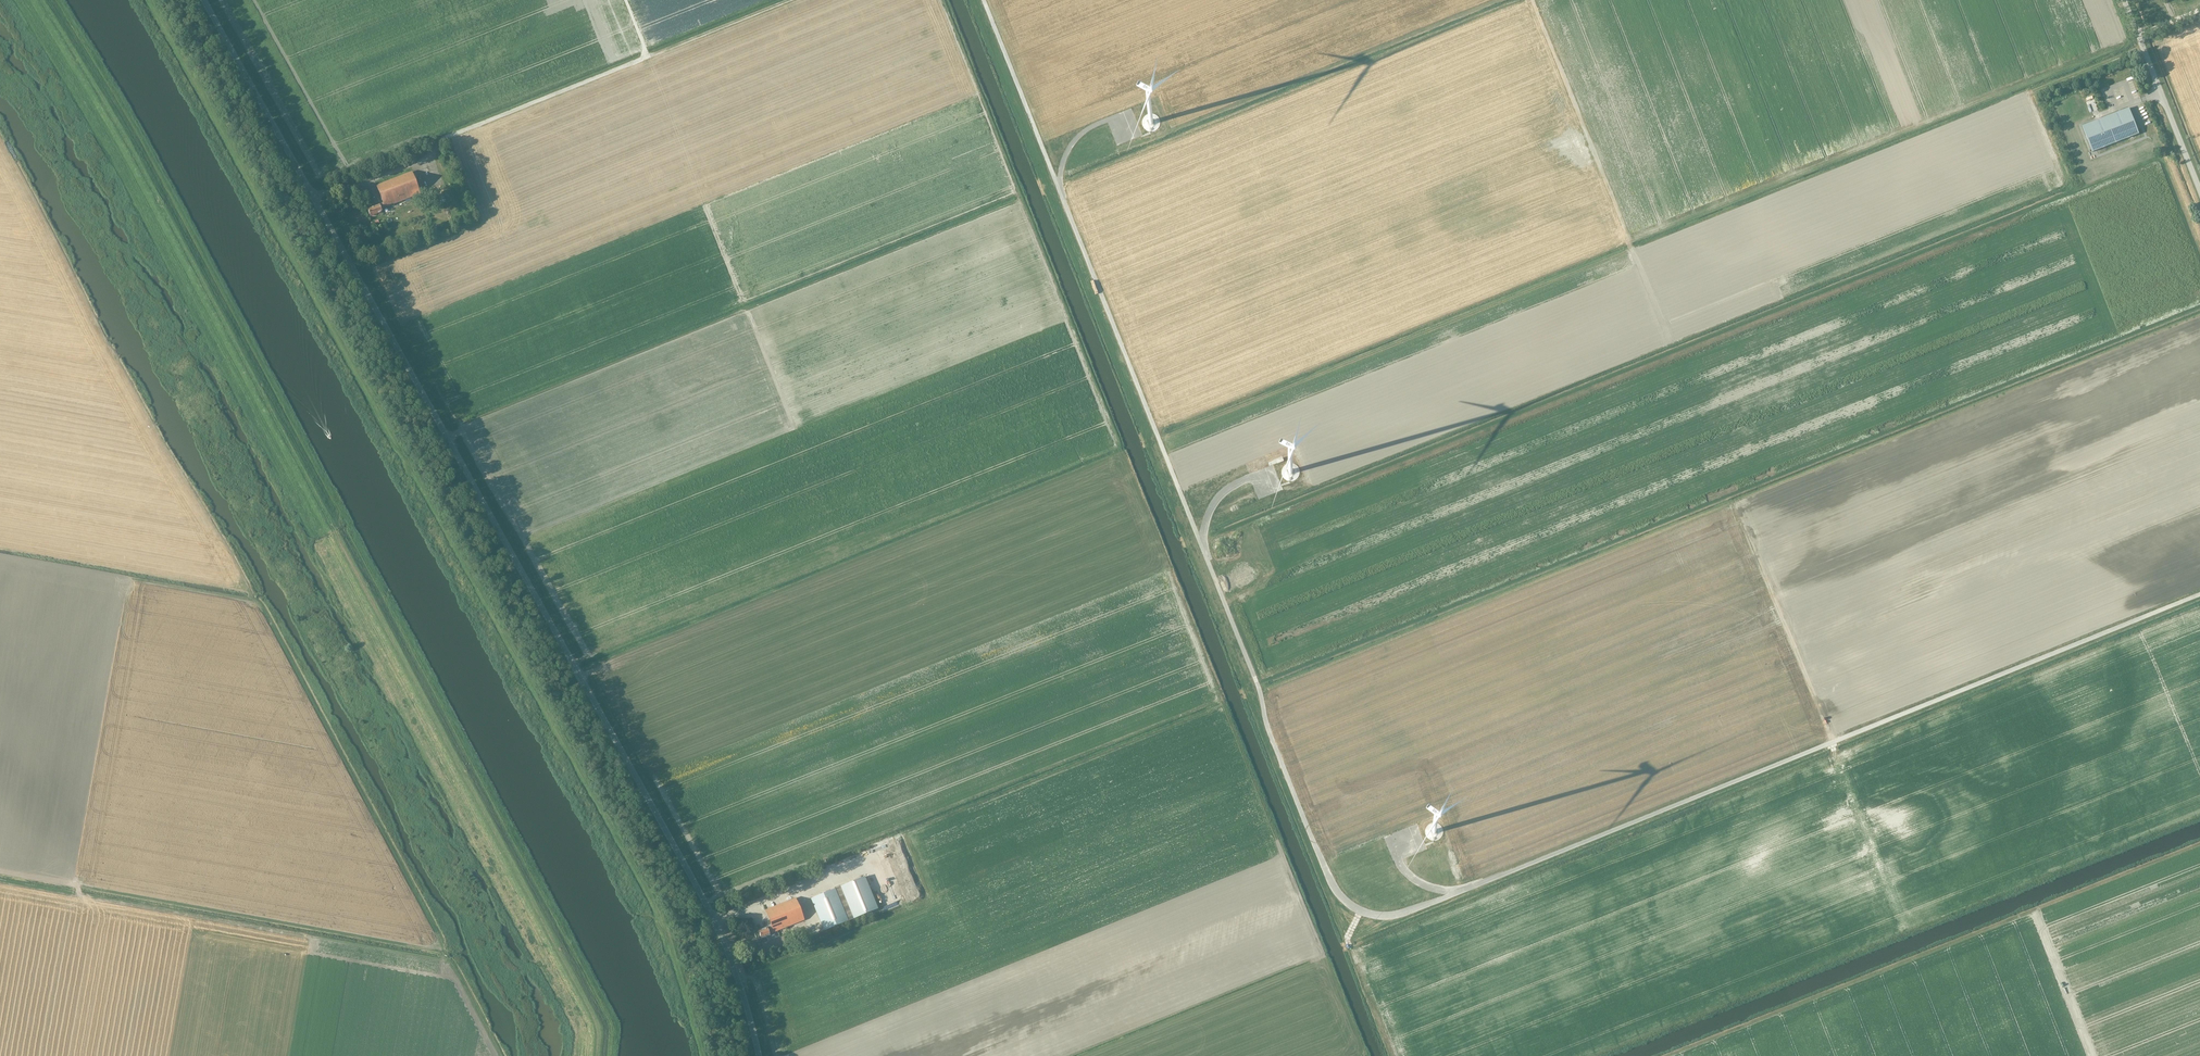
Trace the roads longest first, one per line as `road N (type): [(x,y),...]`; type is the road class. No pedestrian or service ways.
road 1 (unclassified): [(759,1055),(701,894),(204,0)]
road 2 (track): [(440,139),(648,56),(626,0)]
road 3 (unclassified): [(2199,191),(2124,0)]

